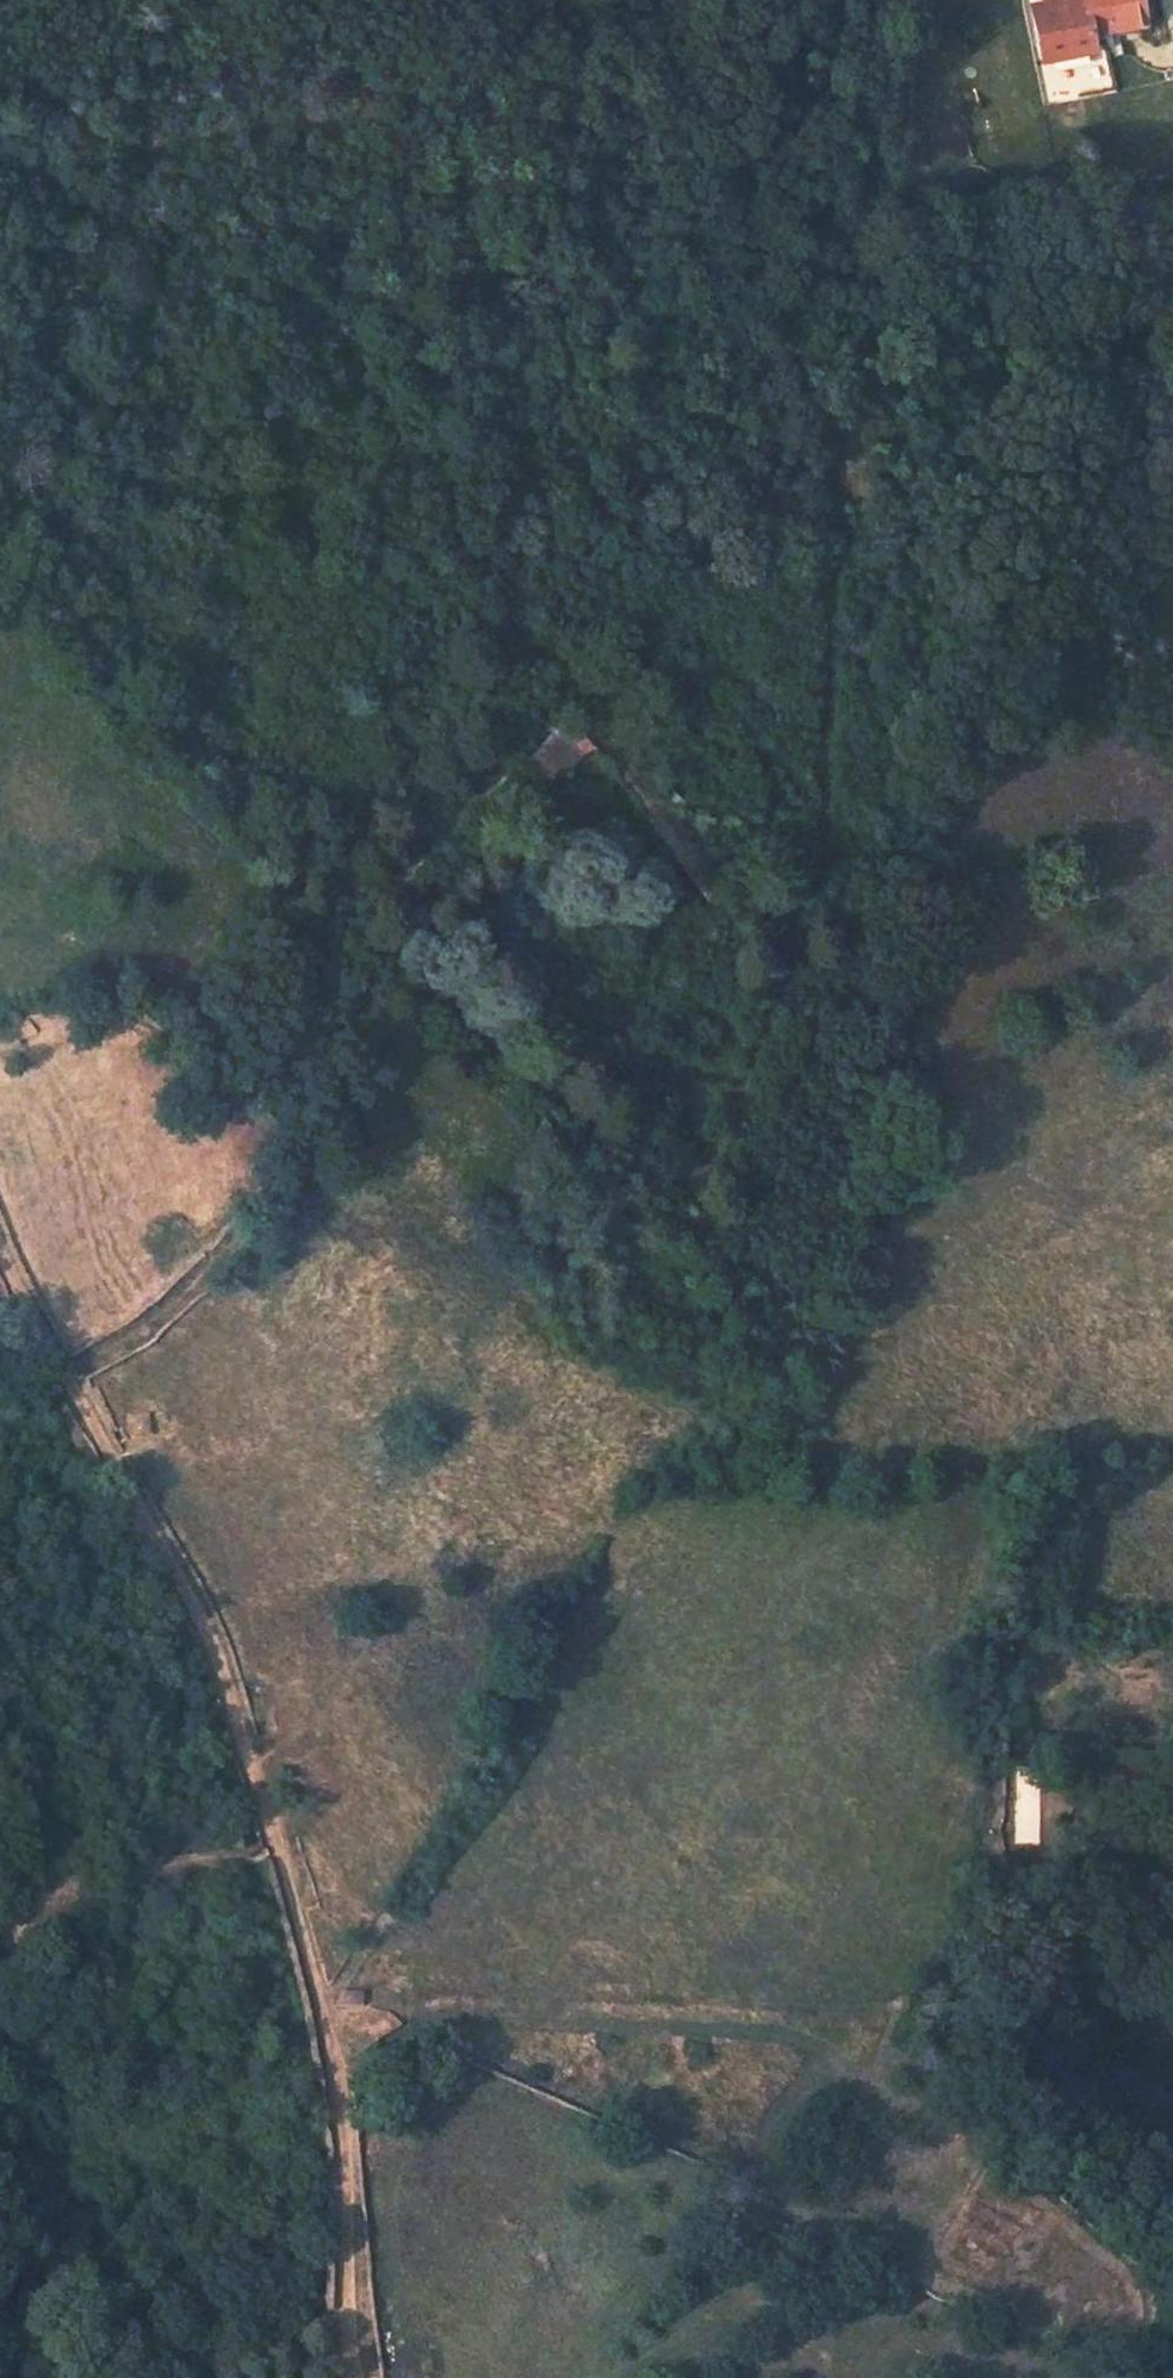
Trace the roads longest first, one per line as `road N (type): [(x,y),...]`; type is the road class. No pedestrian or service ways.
road 1 (track): [(0,1239),(64,1377),(211,1630),(346,2092),(355,2316),(367,2377)]
road 2 (track): [(908,0),(899,229),(840,501)]

